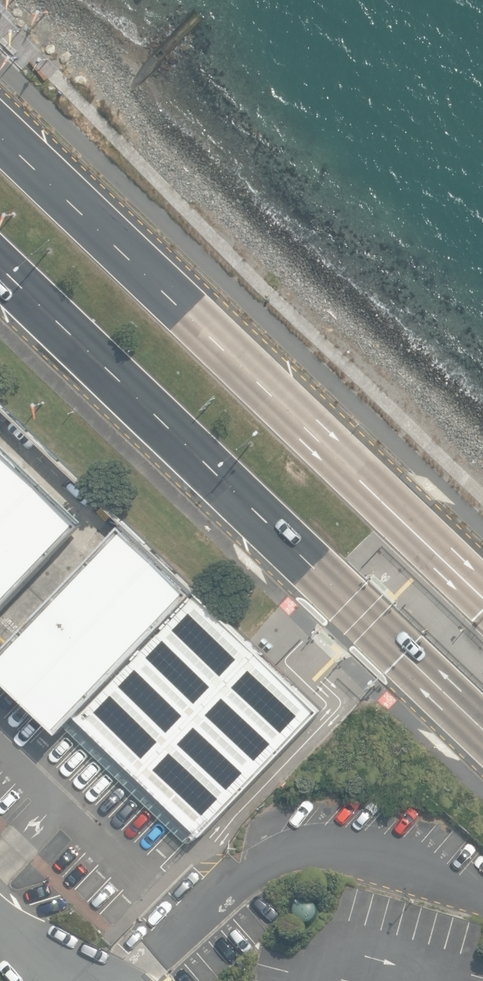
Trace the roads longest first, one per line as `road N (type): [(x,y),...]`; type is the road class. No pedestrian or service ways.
road 1 (trunk): [(0,130),(482,595)]
road 2 (trunk): [(482,730),(0,273)]

